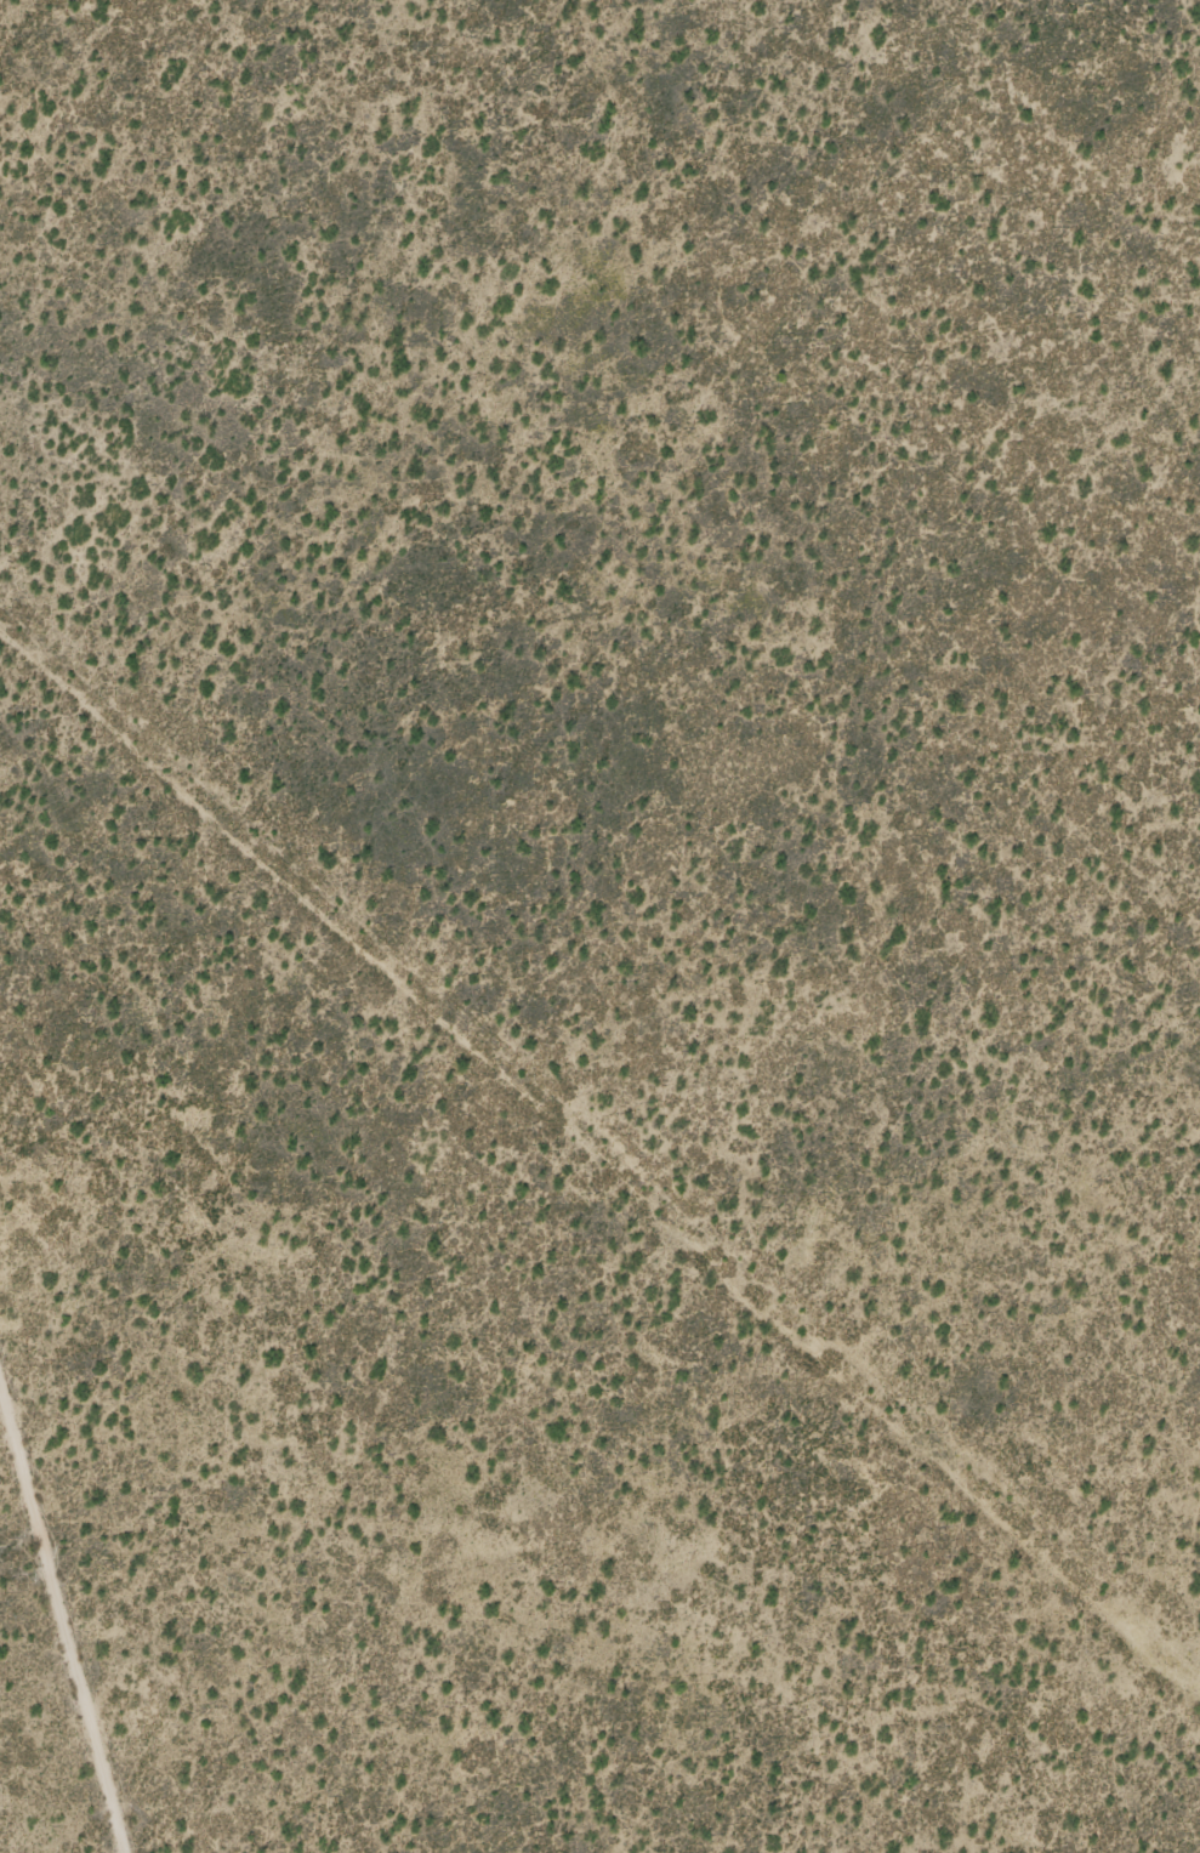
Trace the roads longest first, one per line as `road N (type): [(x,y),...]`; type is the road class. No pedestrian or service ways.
road 1 (track): [(113,1852),(0,1432)]

